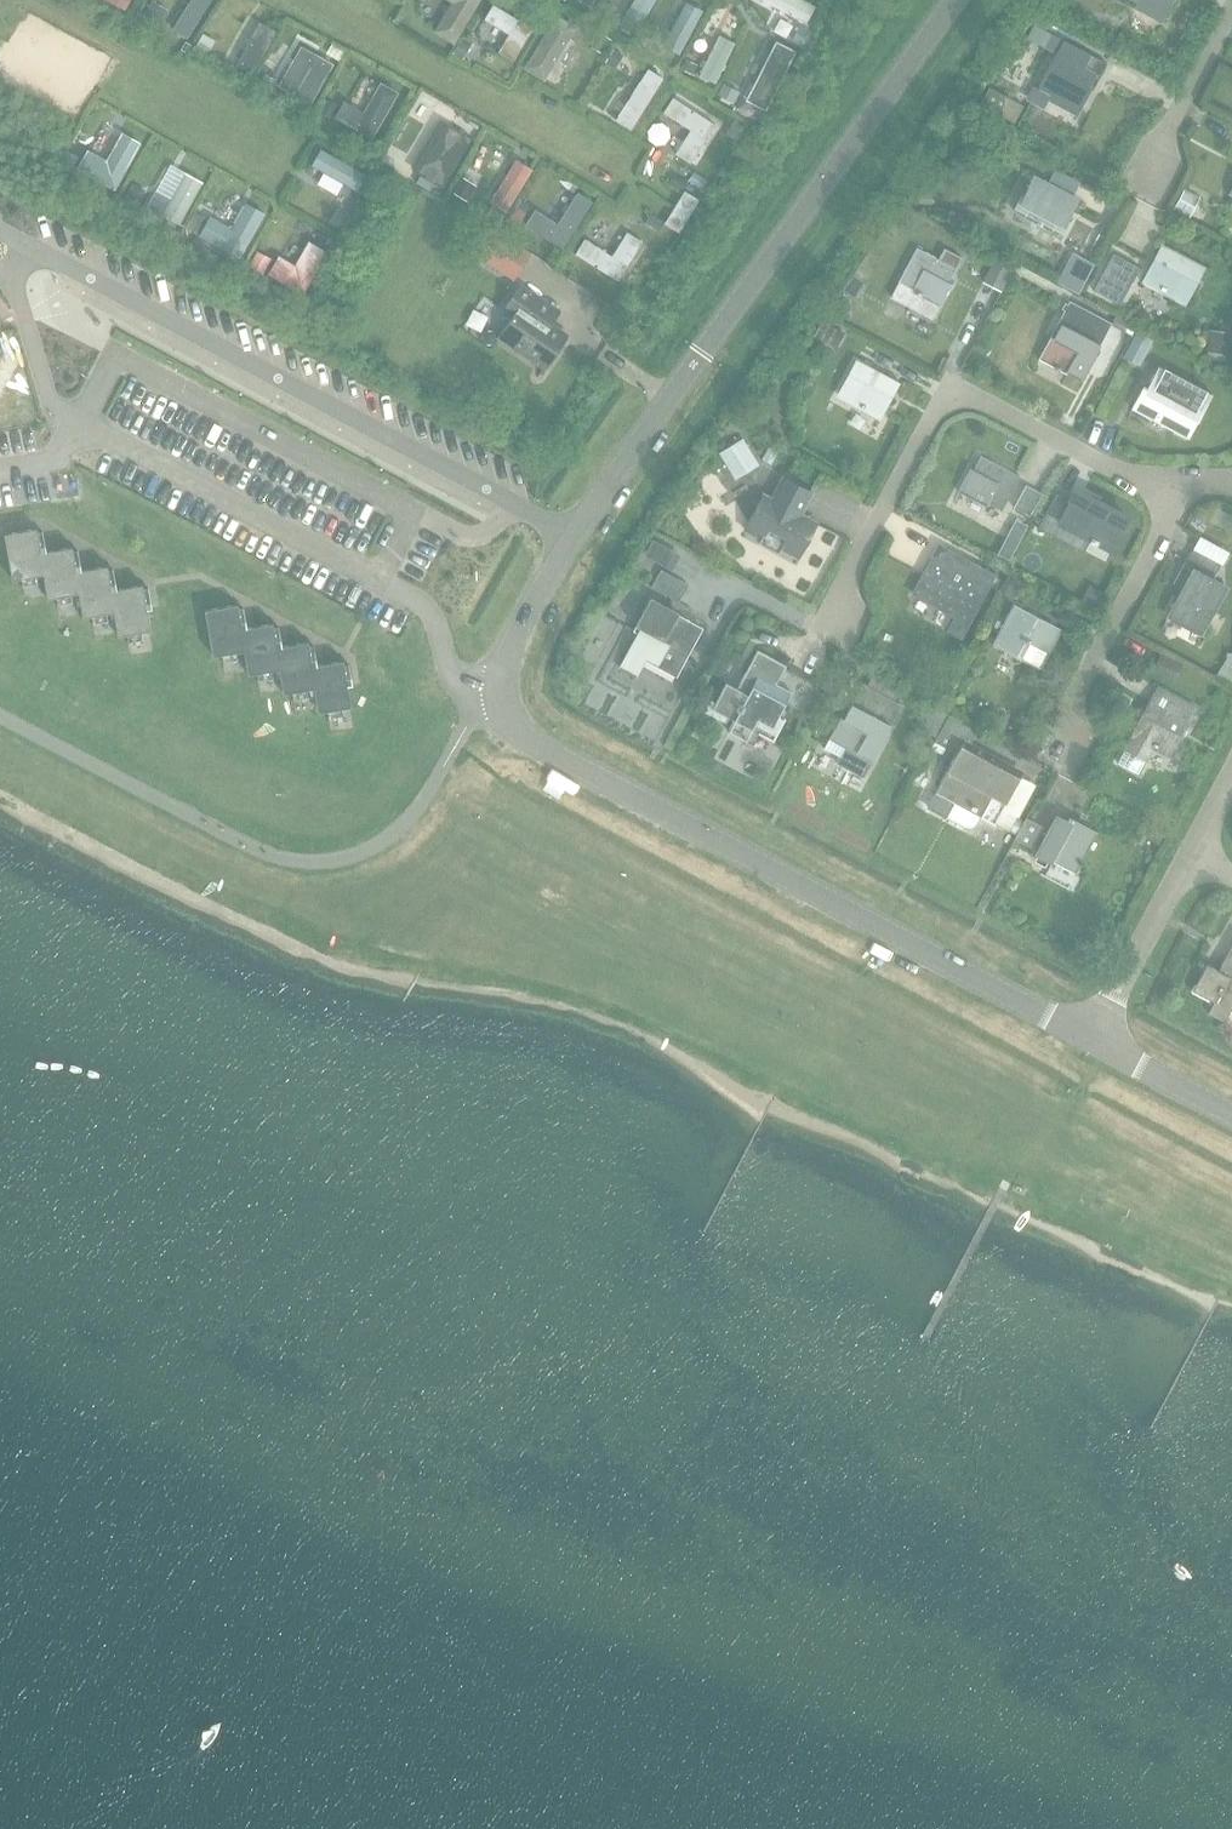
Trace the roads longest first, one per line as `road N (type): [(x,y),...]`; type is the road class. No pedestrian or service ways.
road 1 (unclassified): [(503,703),(504,663),(574,536),(955,0)]
road 2 (unclassified): [(0,267),(10,271),(51,407),(434,614),(446,668),(503,703)]
road 3 (unclassified): [(1092,1037),(531,742),(503,703)]
road 4 (residential): [(825,632),(931,417),(956,400),(987,402),(1171,494)]
road 5 (residential): [(1055,743),(1168,522),(1171,494)]
road 6 (residential): [(1142,171),(1231,9)]
road 7 (unclassified): [(1231,1112),(1092,1037)]
road 8 (residential): [(1192,857),(1130,970)]

